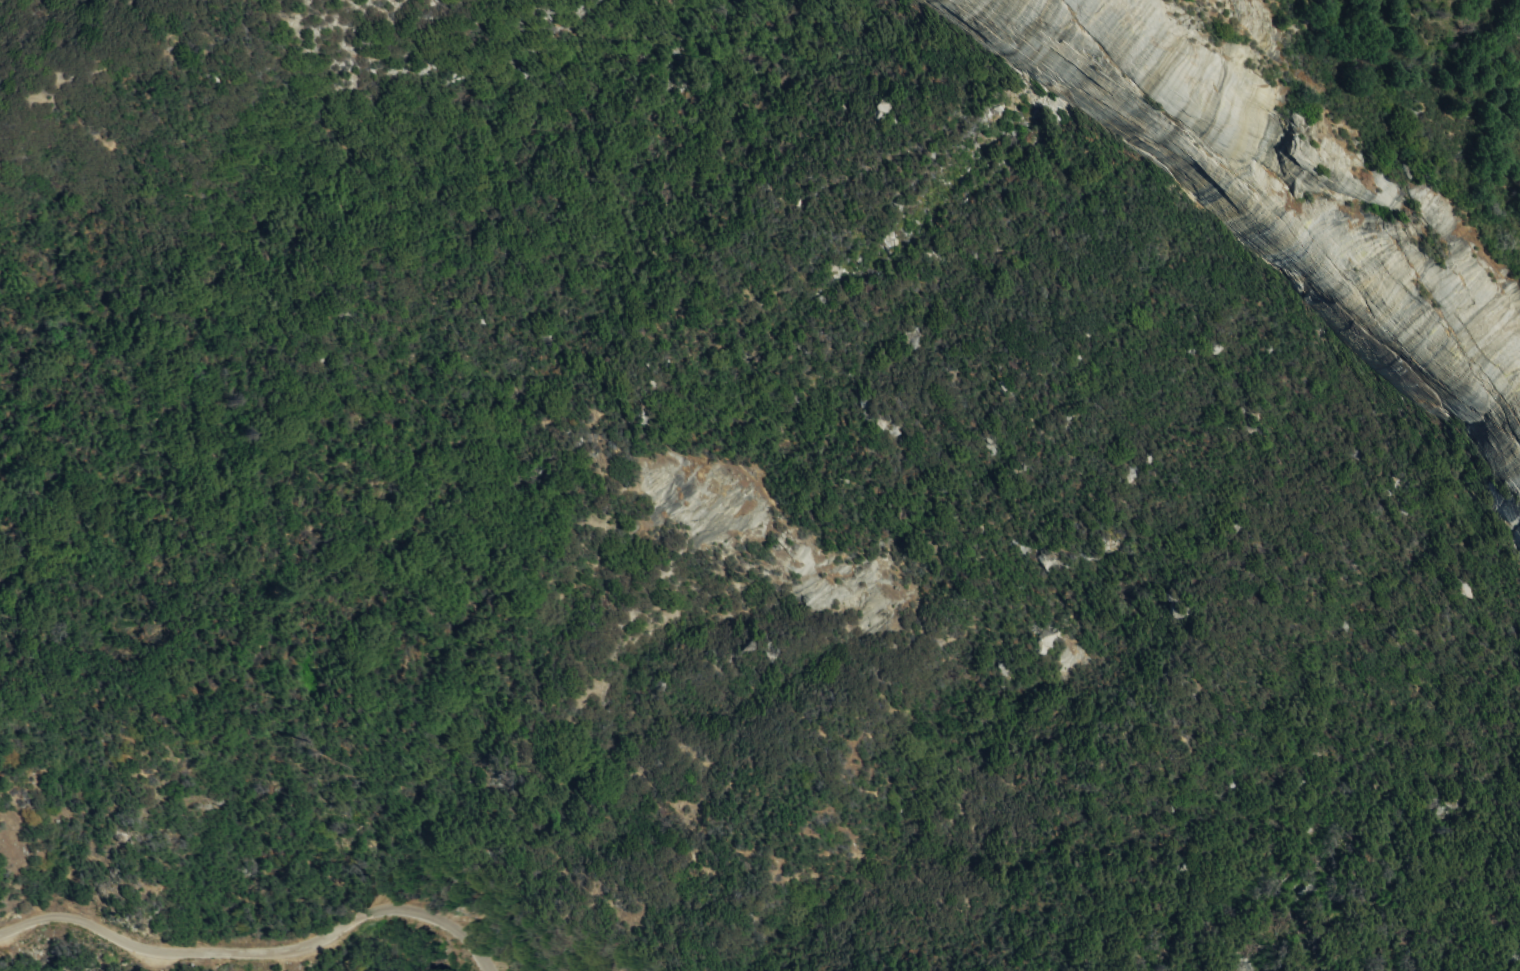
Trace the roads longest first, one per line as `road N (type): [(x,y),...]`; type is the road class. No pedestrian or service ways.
road 1 (residential): [(0,932),(55,918),(133,946),(230,955),(288,944),(368,909),(400,909),(458,927),(497,970)]
road 2 (track): [(1519,153),(1439,117),(1384,28),(1376,0)]

